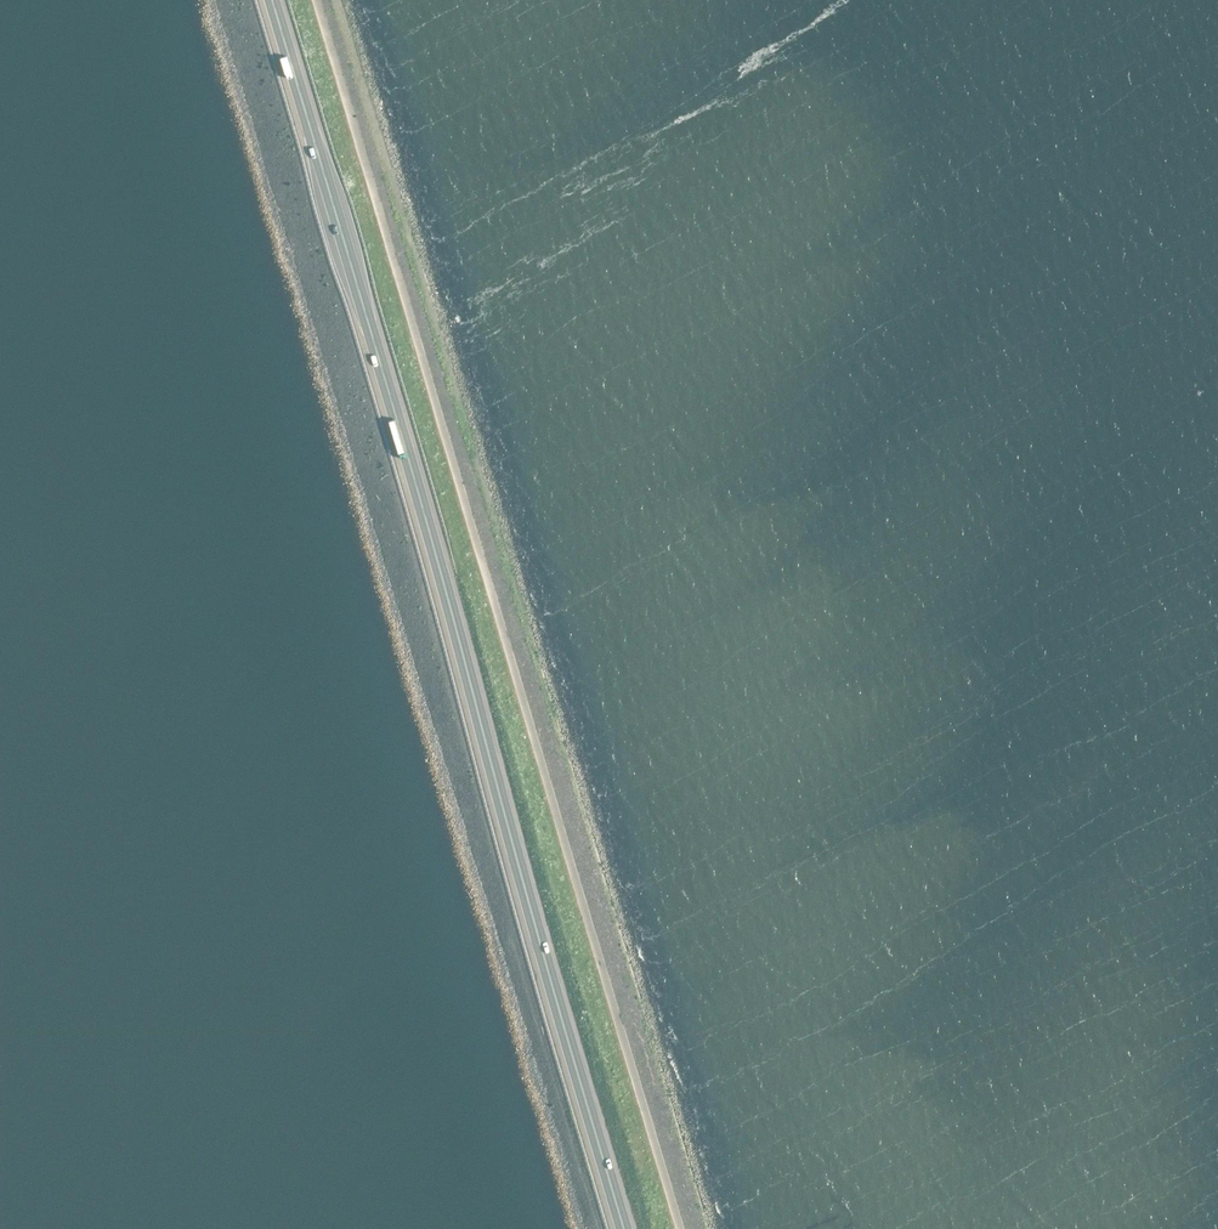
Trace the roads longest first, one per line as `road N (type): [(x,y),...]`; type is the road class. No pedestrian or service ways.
road 1 (trunk): [(607,1228),(254,0)]

